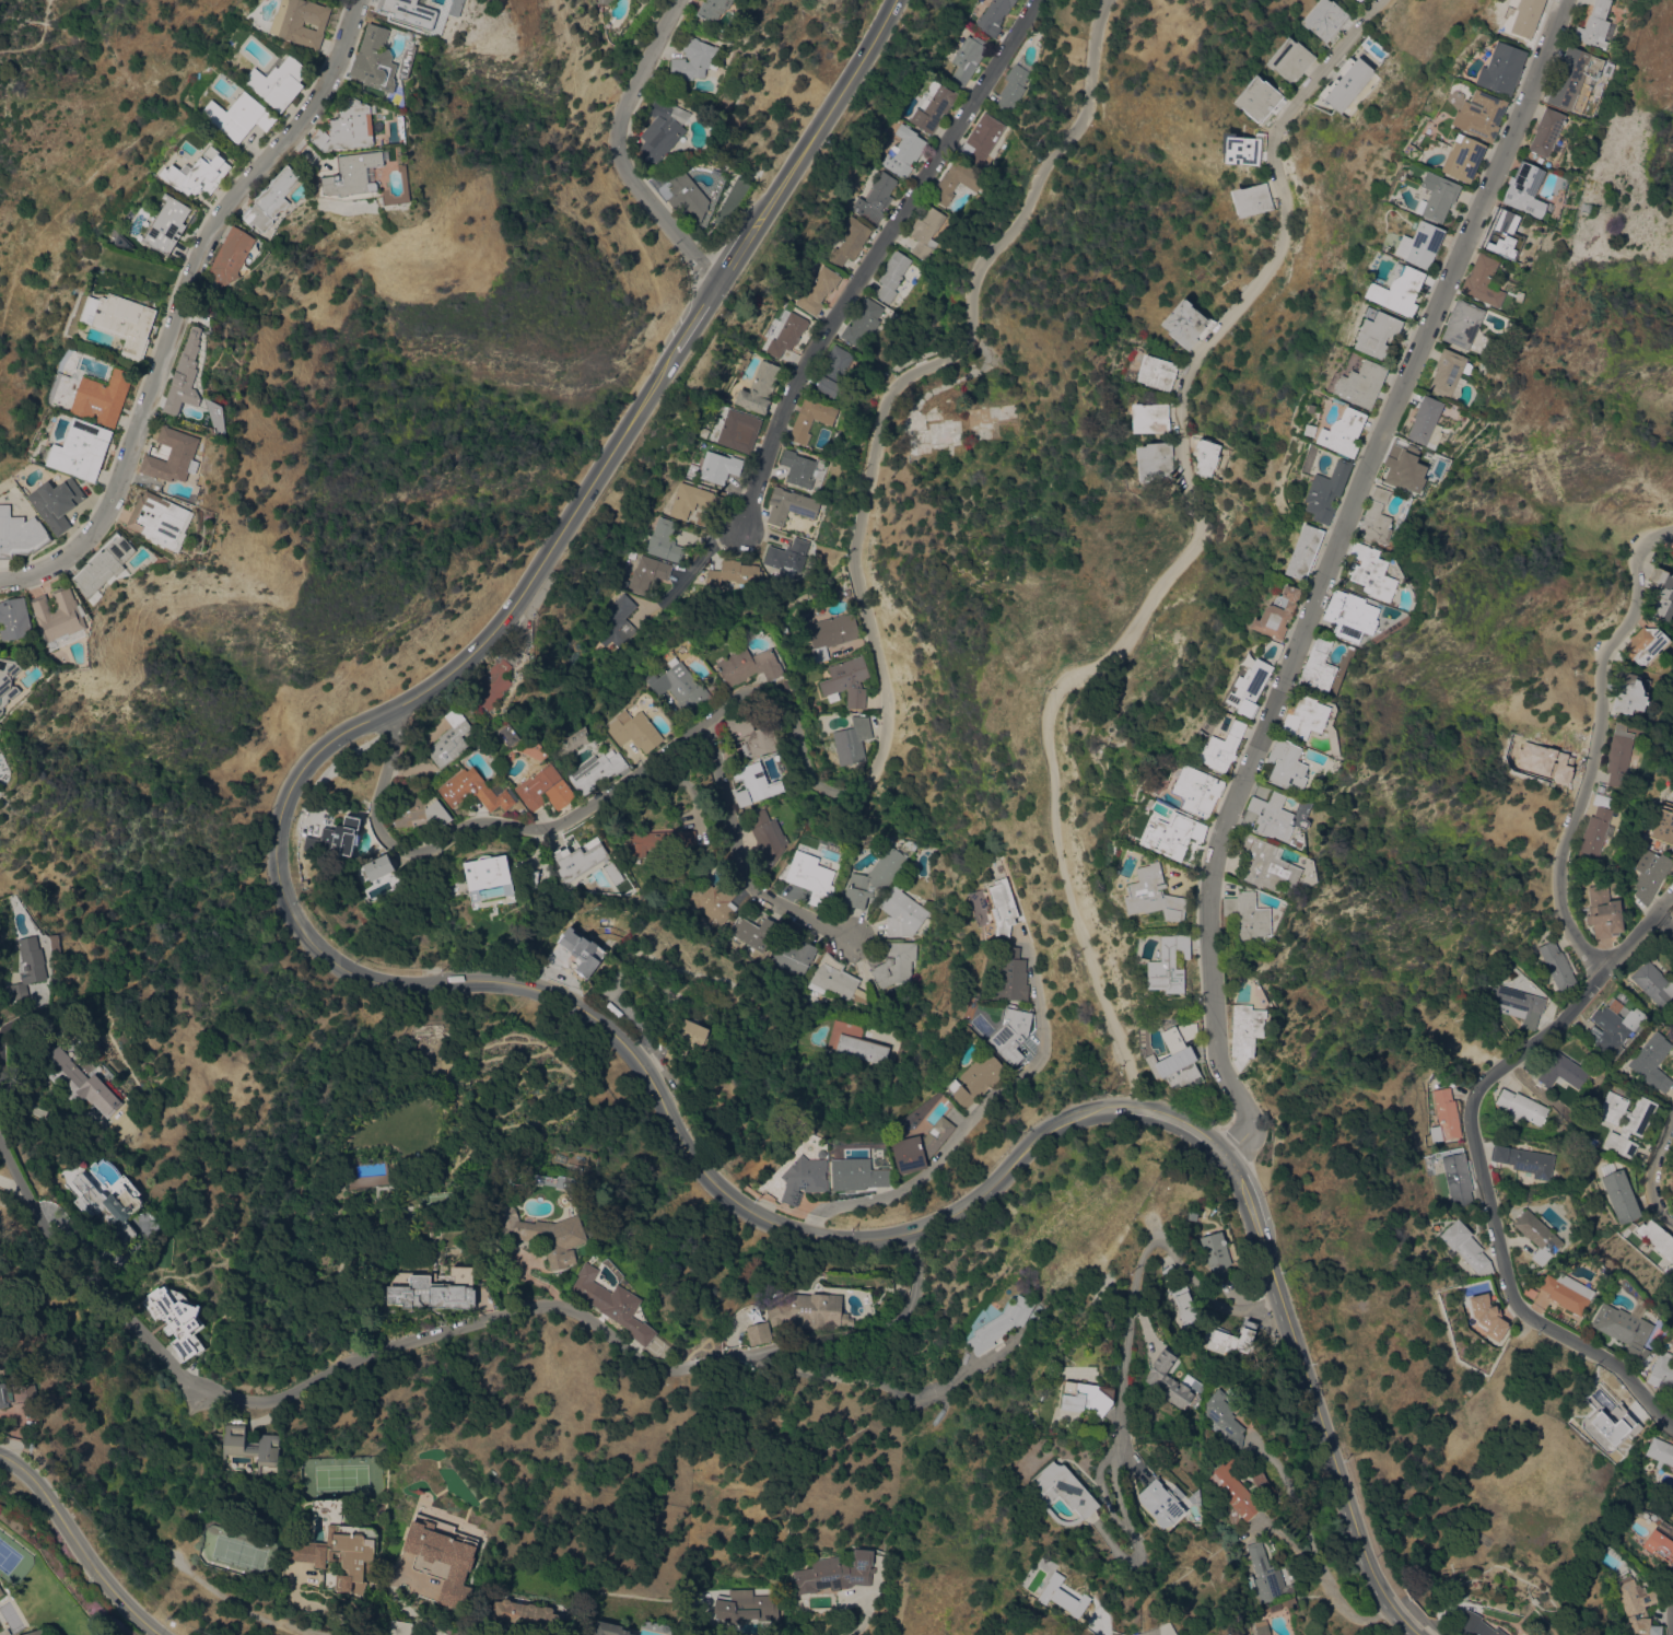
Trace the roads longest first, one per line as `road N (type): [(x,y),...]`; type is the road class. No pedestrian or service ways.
road 1 (tertiary): [(1420,1634),(1397,1618),(1371,1577),(1231,1161),(1209,1141),(1149,1113),(1079,1117),(1032,1142),(960,1210),(916,1230),(850,1241),(792,1234),(741,1205),(699,1167),(645,1070),(612,1033),(557,998),(484,982),(403,990),(359,978),(301,926),(284,885),(288,791),(341,734),(412,703),(504,624),(898,0)]
road 2 (residential): [(412,703),(381,809),(385,834),(410,852),(488,821),(536,828),(566,820),(750,691),(773,691),(794,704),(822,786),(852,792),(876,772),(888,735),(888,694),(855,552),(892,389),(964,353),(973,338),(980,265),(1015,225),(1086,109),(1095,26),(1109,0)]
road 3 (residential): [(1149,1113),(1056,862),(1052,705),(1063,686),(1125,649),(1170,574),(1195,553),(1204,529),(1186,476),(1184,390),(1196,363),(1272,272),(1288,226),(1275,163),(1285,120),(1385,0)]
road 4 (residential): [(1231,1161),(1253,1129),(1216,1059),(1205,949),(1213,854),(1564,0)]
road 5 (residential): [(916,1230),(922,1278),(915,1305),(891,1329),(704,1367),(656,1369),(588,1319),(550,1305),(365,1359),(280,1403),(234,1401),(188,1375),(40,1224),(0,1147)]
road 6 (residential): [(1672,1426),(1622,1369),(1512,1298),(1469,1112),(1491,1077),(1605,976),(1559,906),(1558,861),(1599,727),(1604,650),(1627,616),(1638,552),(1649,538),(1672,530)]
road 7 (residential): [(361,0),(334,80),(219,219),(162,355),(105,527),(60,565),(0,579)]
road 8 (residential): [(739,536),(784,404),(824,330),(1040,0)]
road 9 (residential): [(1282,1309),(1226,1300),(1191,1275),(1166,1238),(1151,1243),(1132,1319),(1115,1459),(1138,1564)]
road 10 (residential): [(721,283),(637,185),(617,136),(679,0)]
road 11 (residential): [(854,941),(768,898),(744,872),(709,717)]
road 12 (secondary): [(165,1634),(119,1597),(0,1454)]
road 13 (residential): [(1672,1228),(1661,1219),(1648,1173),(1672,1116)]

